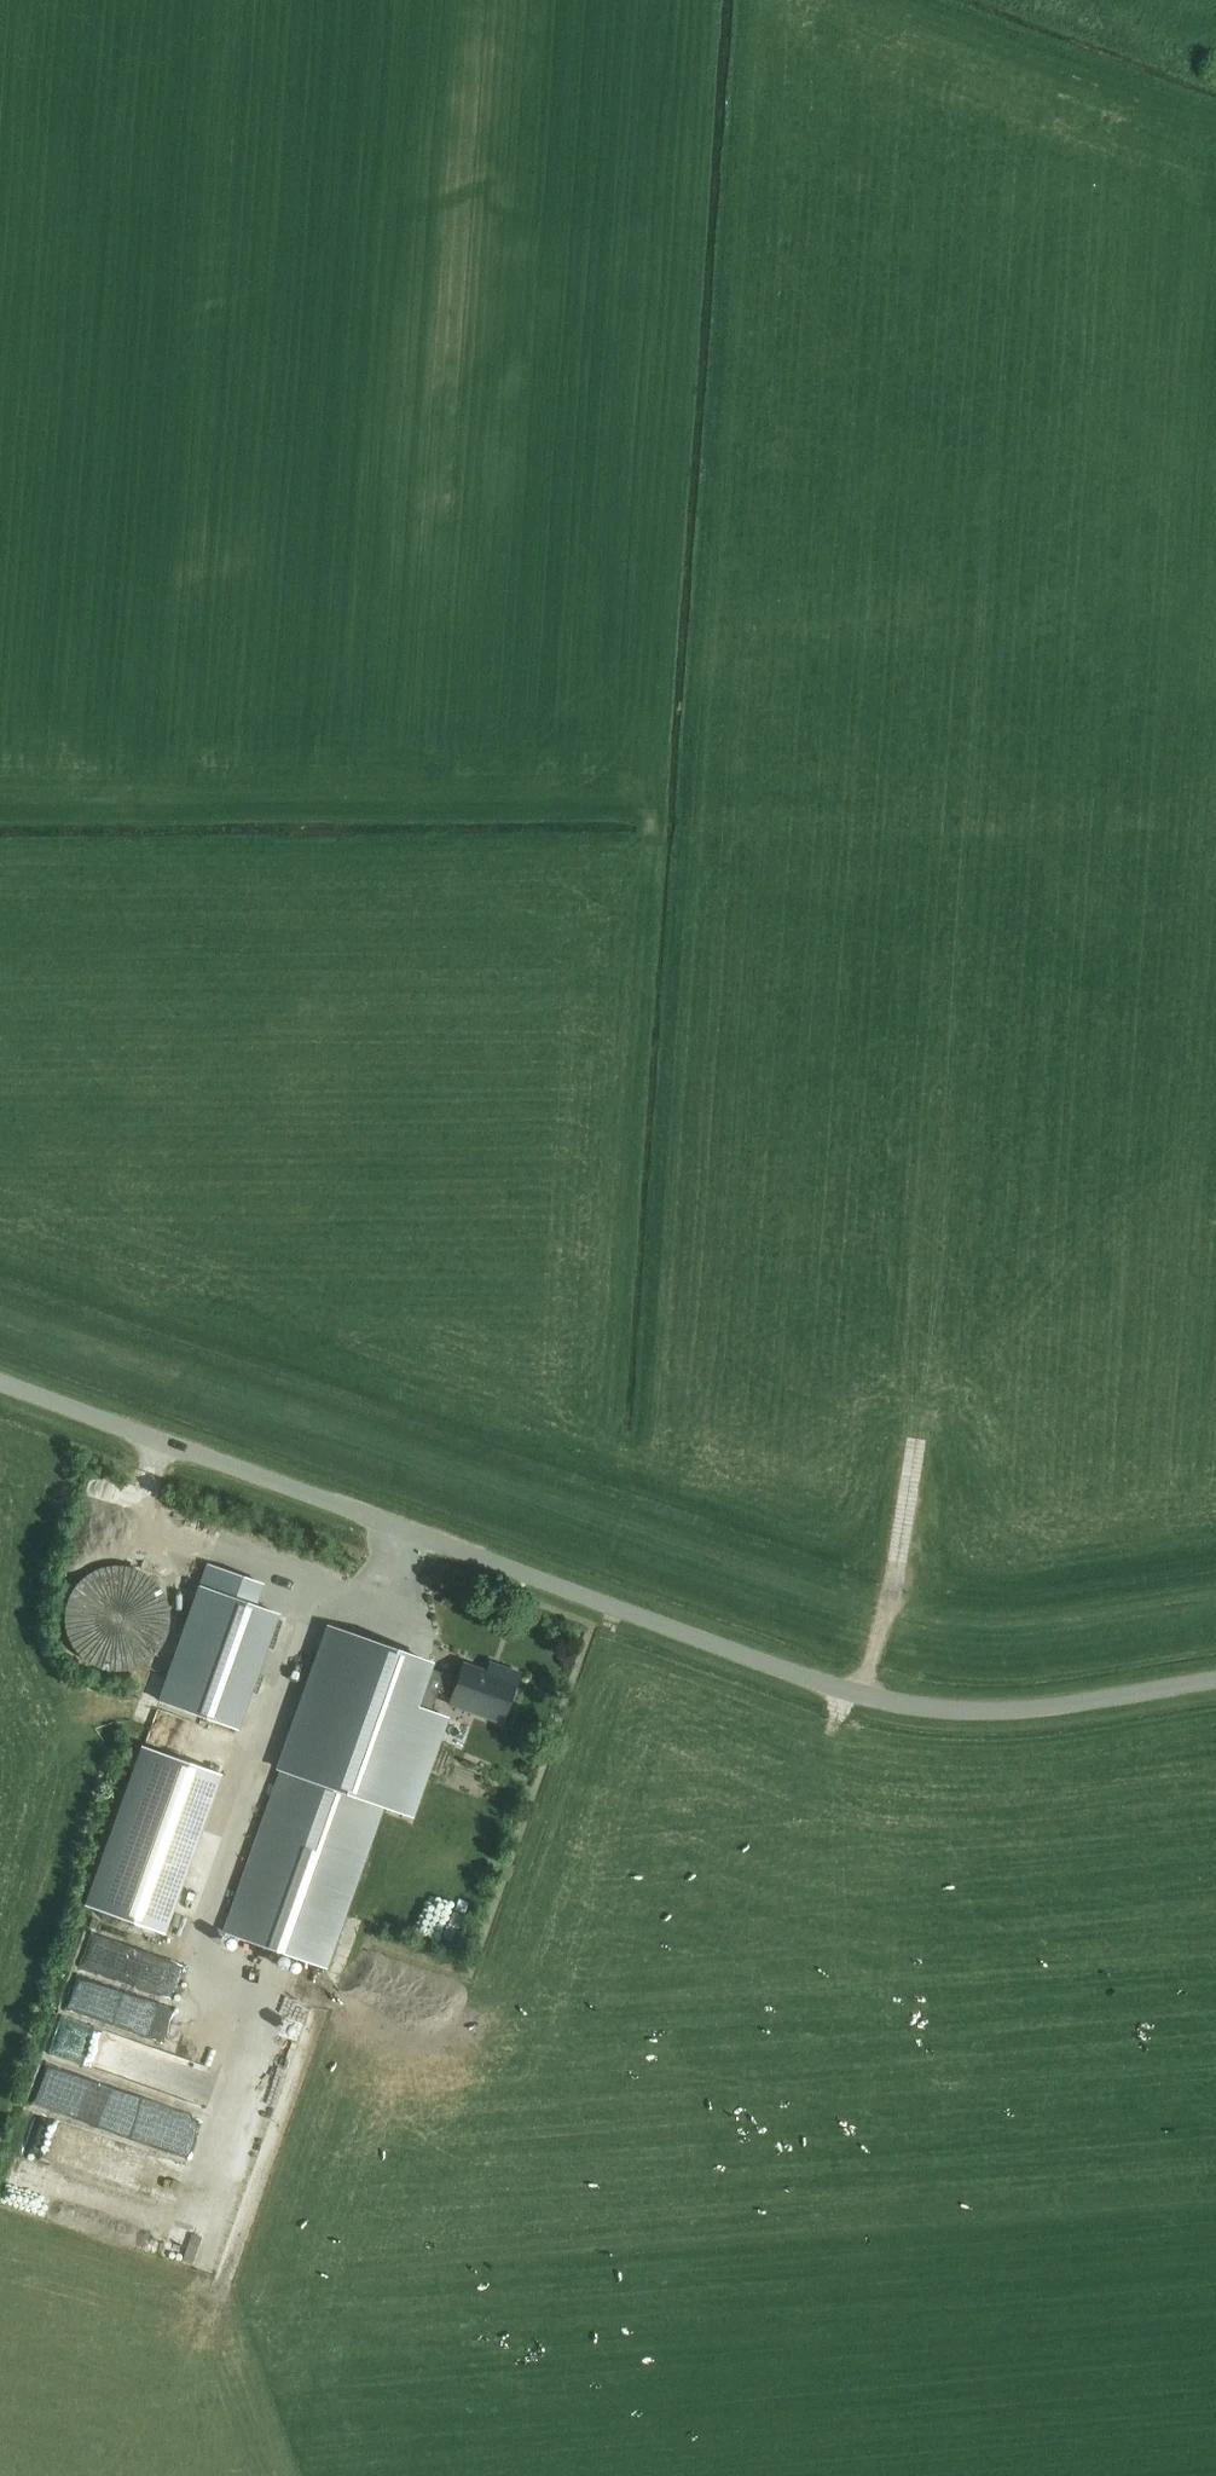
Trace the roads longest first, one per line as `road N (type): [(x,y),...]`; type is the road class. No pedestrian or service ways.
road 1 (unclassified): [(1215,1683),(1008,1714),(910,1707),(831,1687),(0,1383)]

